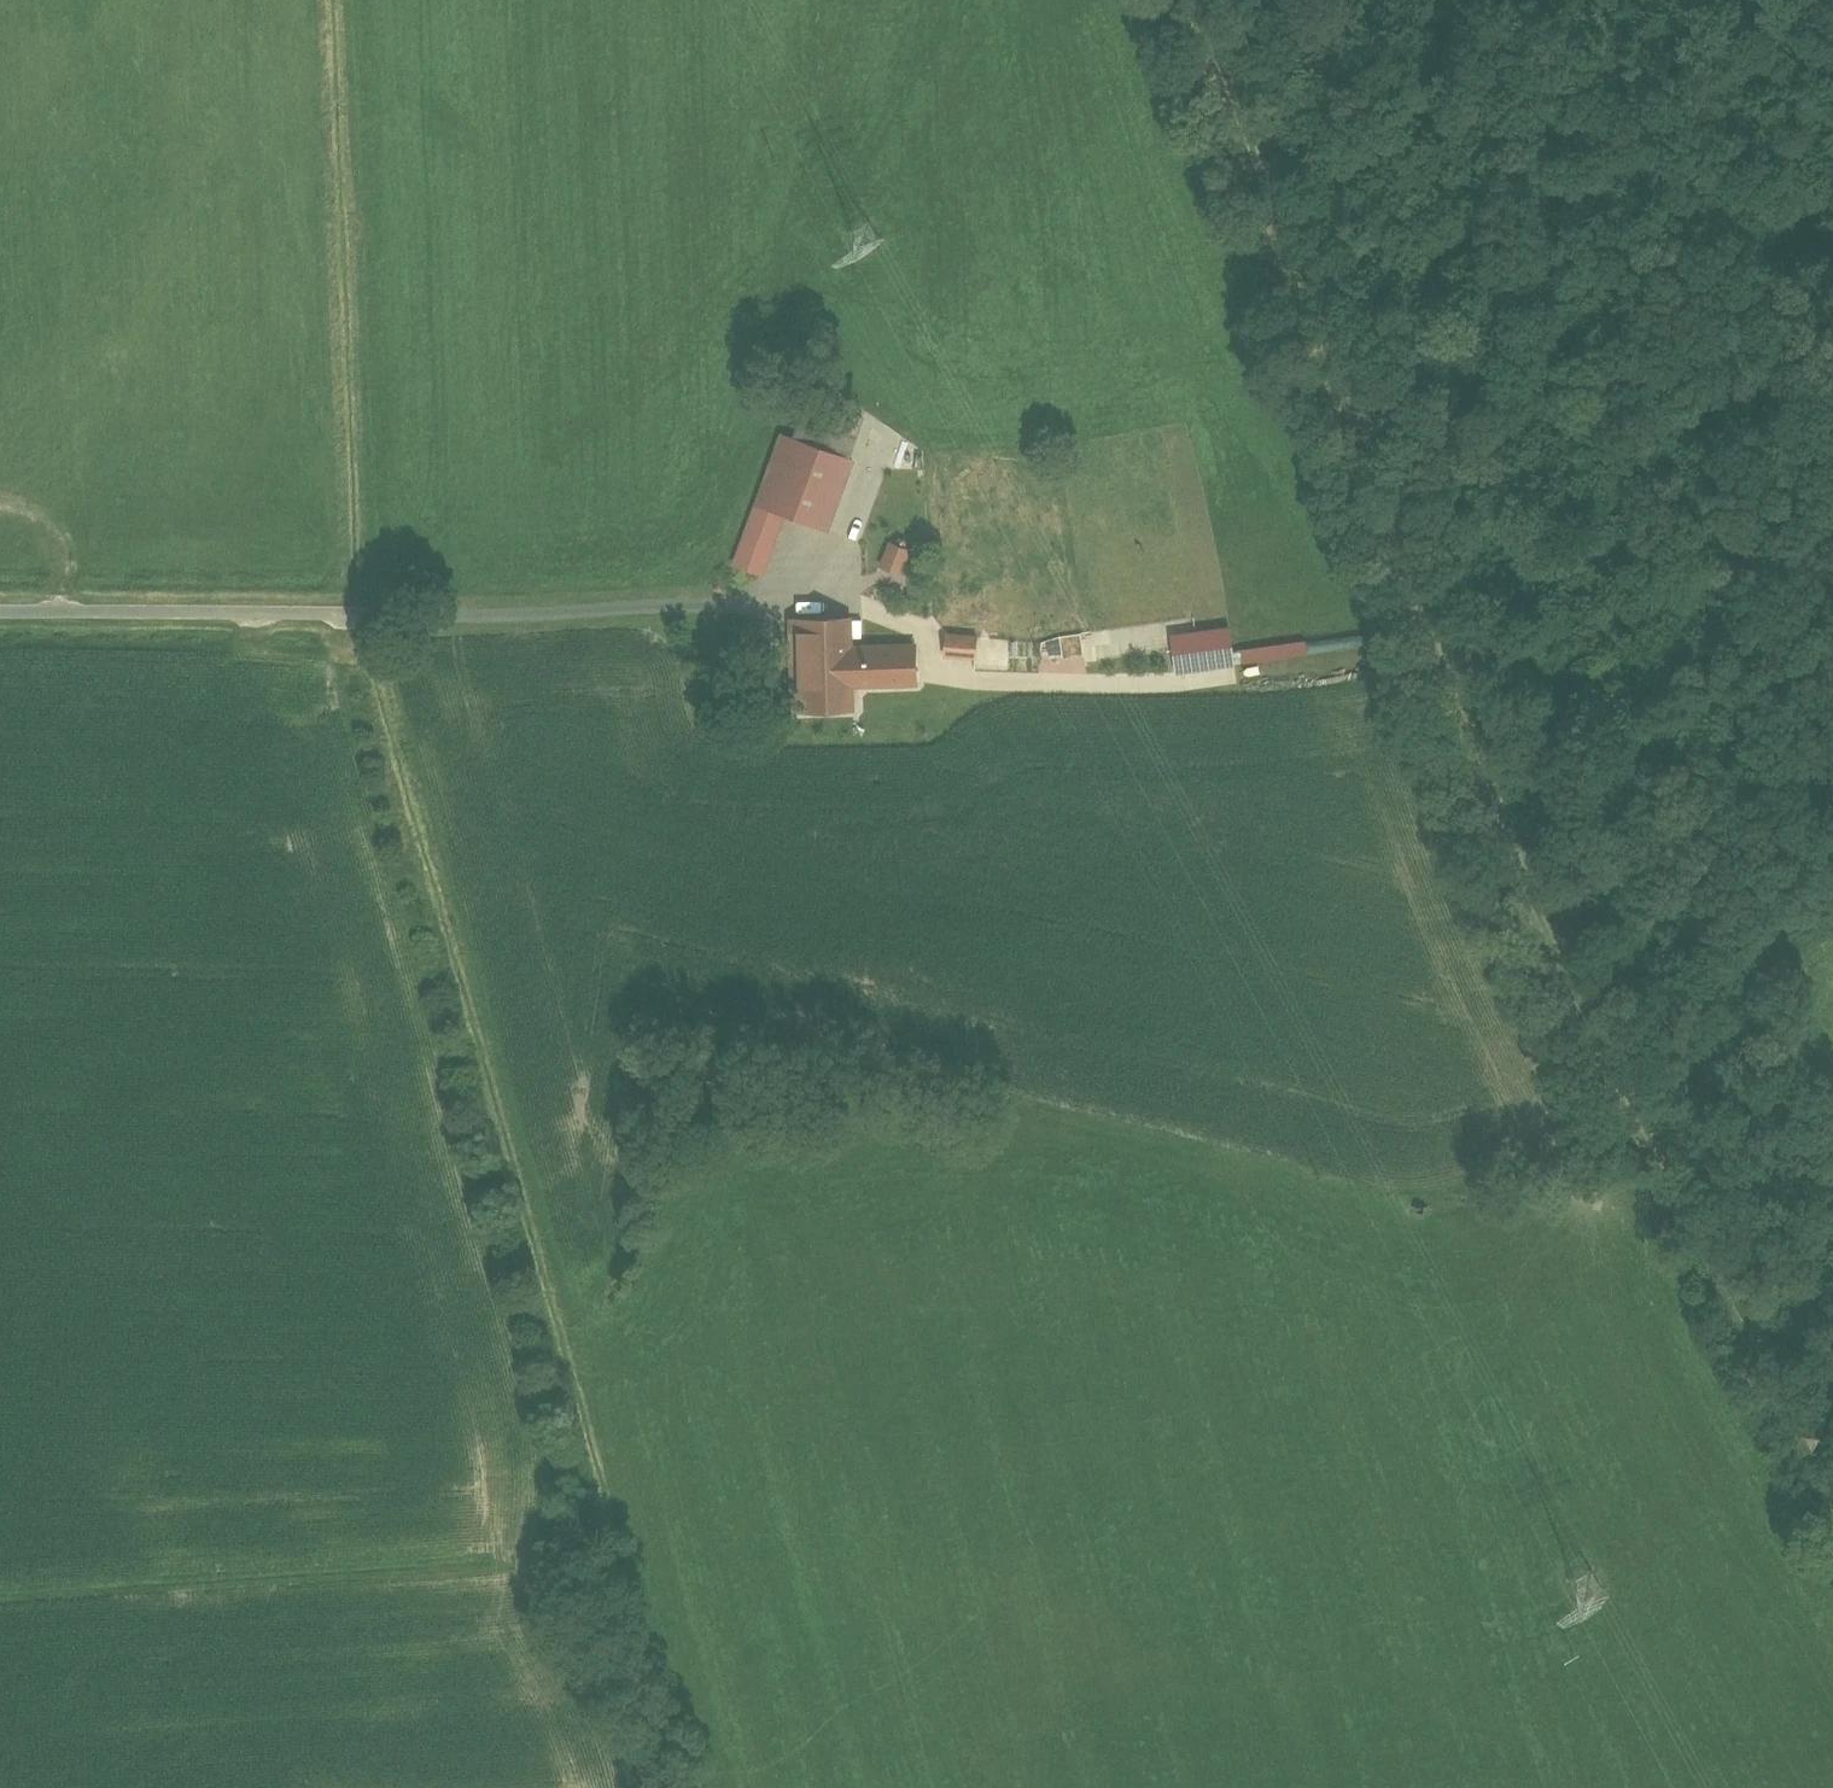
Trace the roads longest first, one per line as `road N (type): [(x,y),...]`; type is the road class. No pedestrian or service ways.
road 1 (track): [(1206,0),(1537,895),(1660,1161),(1832,1488)]
road 2 (residential): [(0,613),(352,615),(834,599)]

